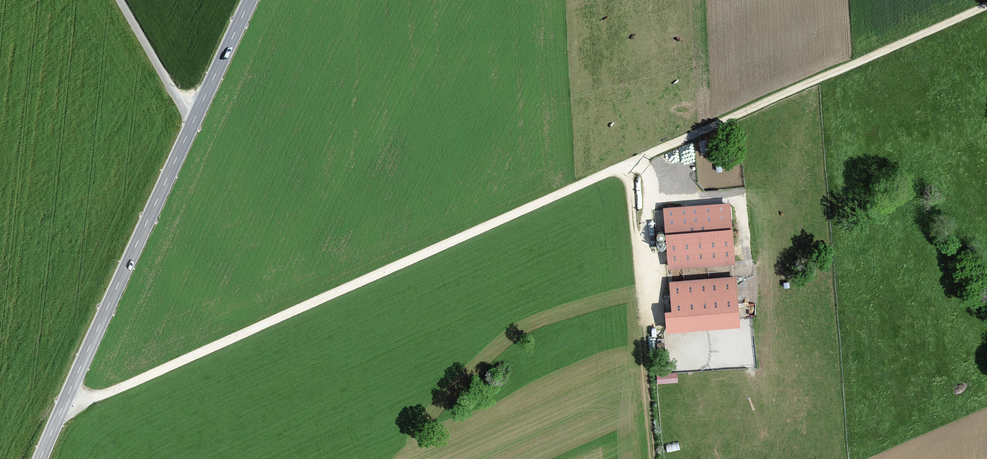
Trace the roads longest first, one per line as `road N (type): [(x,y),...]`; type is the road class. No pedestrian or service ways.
road 1 (track): [(68,401),(201,354),(986,8)]
road 2 (tertiary): [(200,118),(43,458)]
road 3 (track): [(636,162),(651,458)]
road 4 (unclassified): [(118,0),(200,118)]
road 5 (tertiary): [(256,0),(200,118)]

